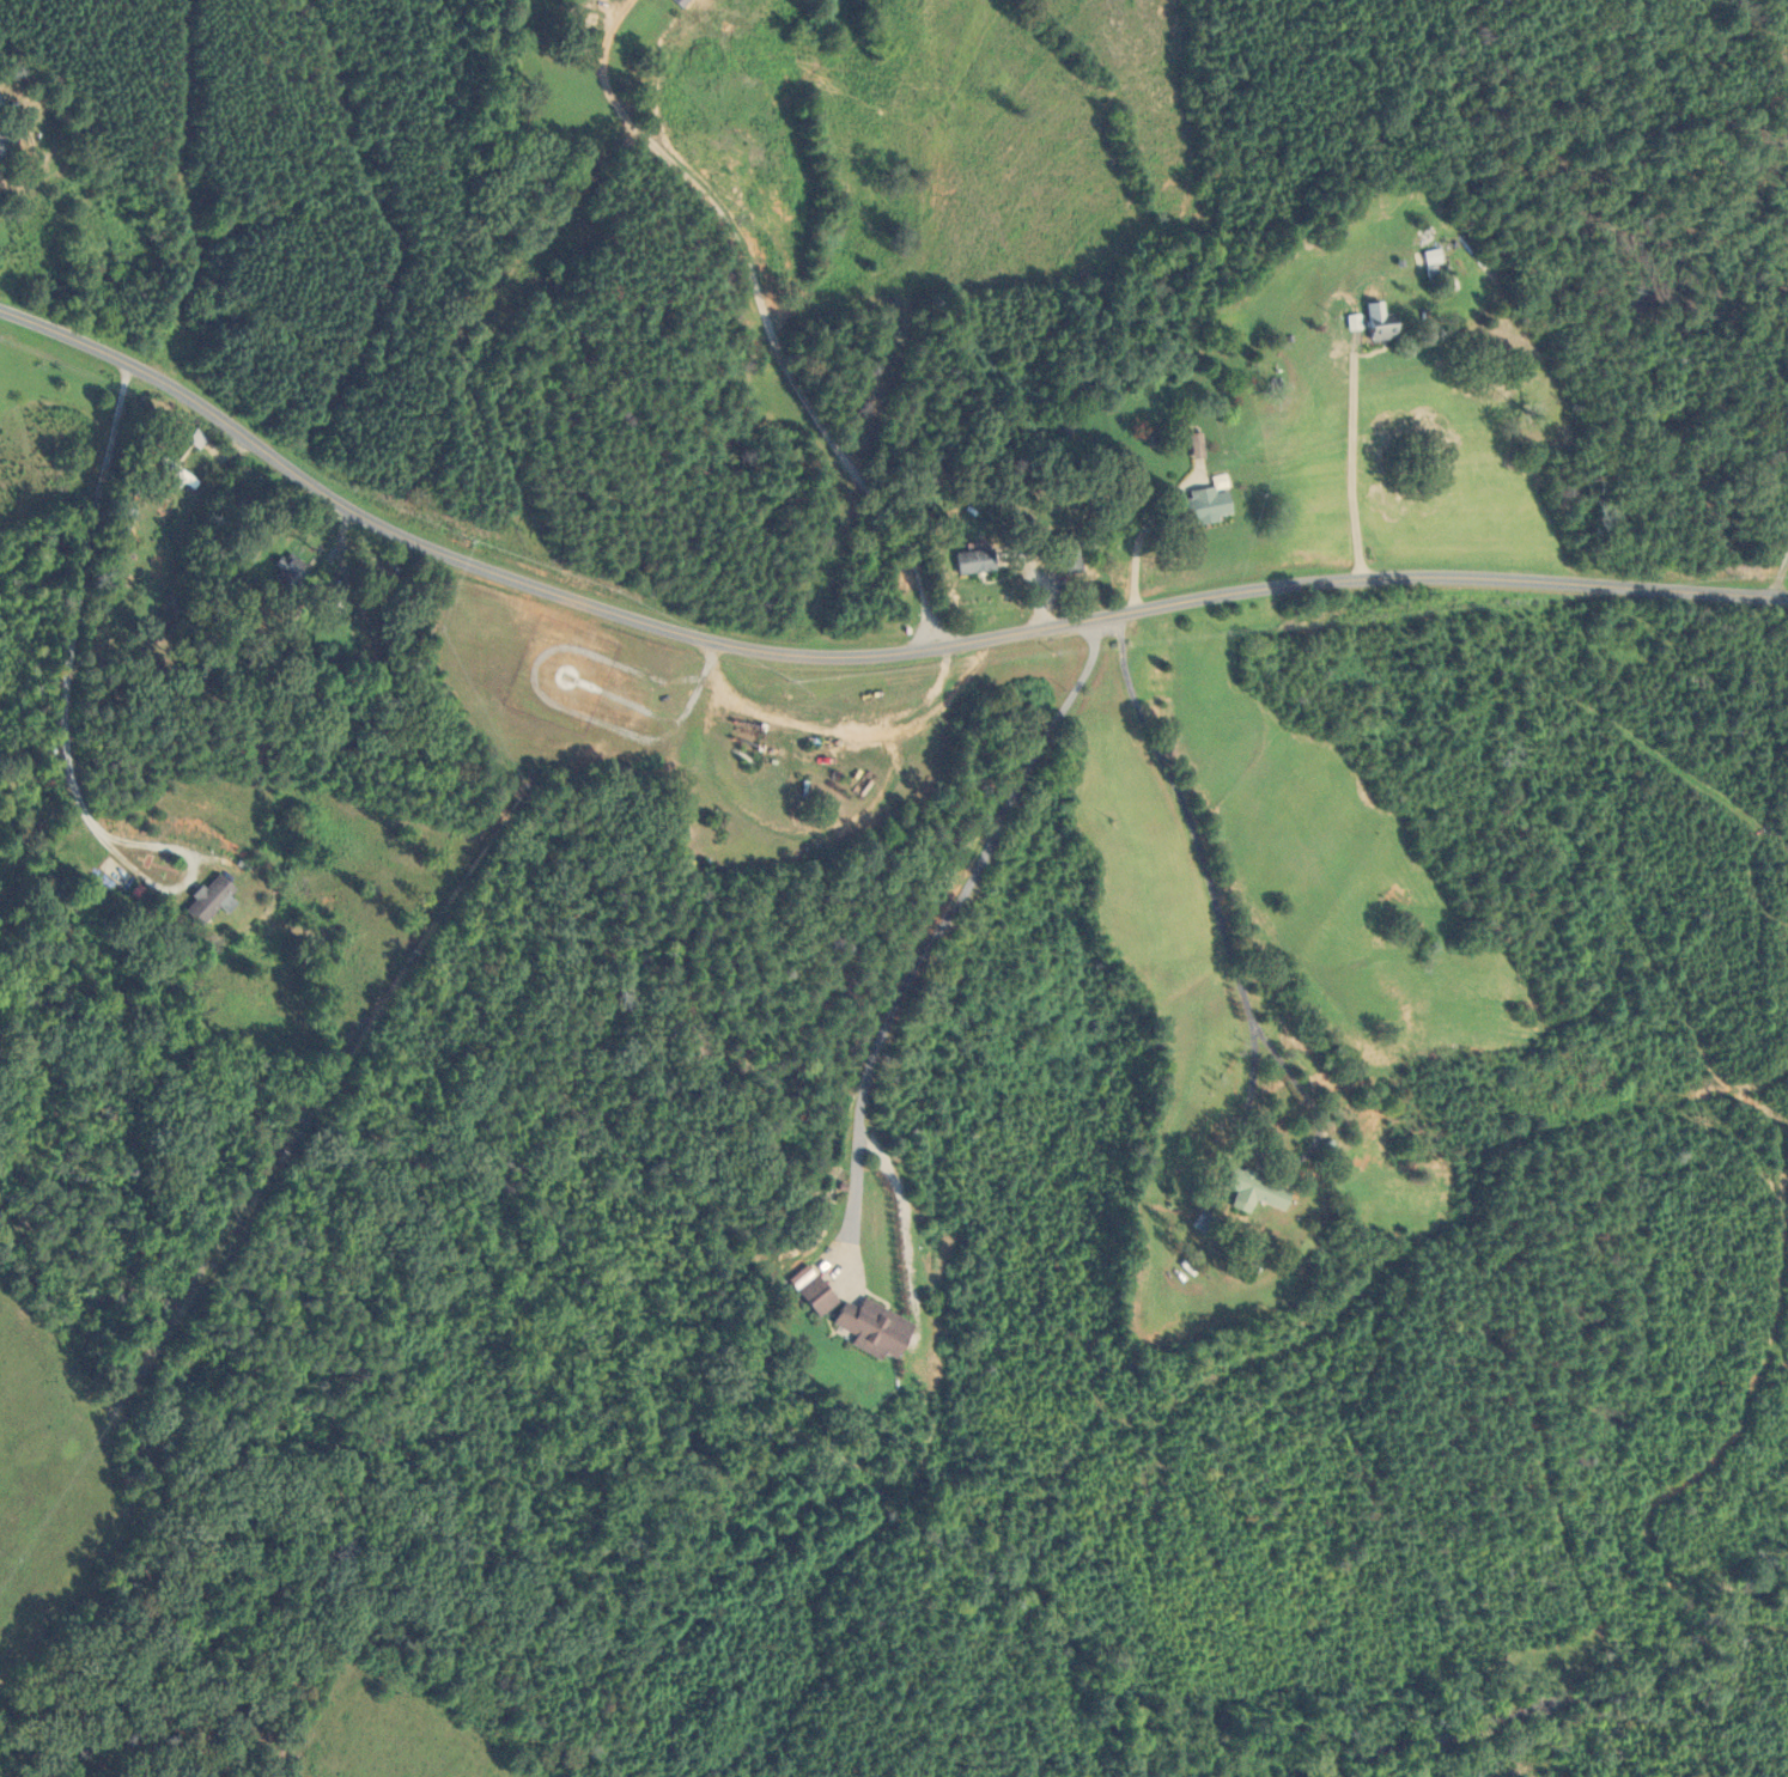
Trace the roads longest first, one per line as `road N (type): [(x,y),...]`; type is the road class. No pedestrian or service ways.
road 1 (residential): [(1787,596),(1362,578),(914,651),(828,658),(758,650),(639,620),(433,549),(335,498),(197,401),(0,308)]

